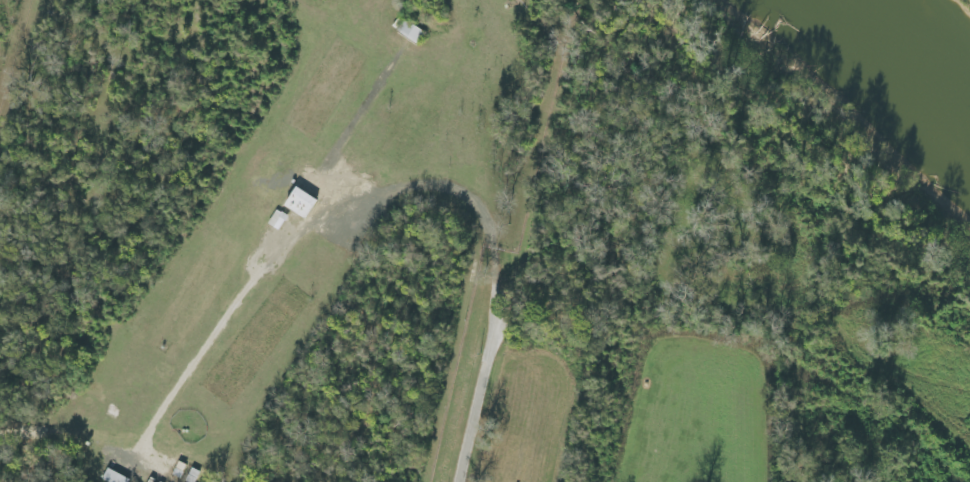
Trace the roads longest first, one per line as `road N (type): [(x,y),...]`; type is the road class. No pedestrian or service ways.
road 1 (residential): [(135,456),(259,278),(314,227),(355,203),(418,187),(445,189),(483,208),(494,226),(494,310)]
road 2 (residential): [(494,310),(465,481)]

